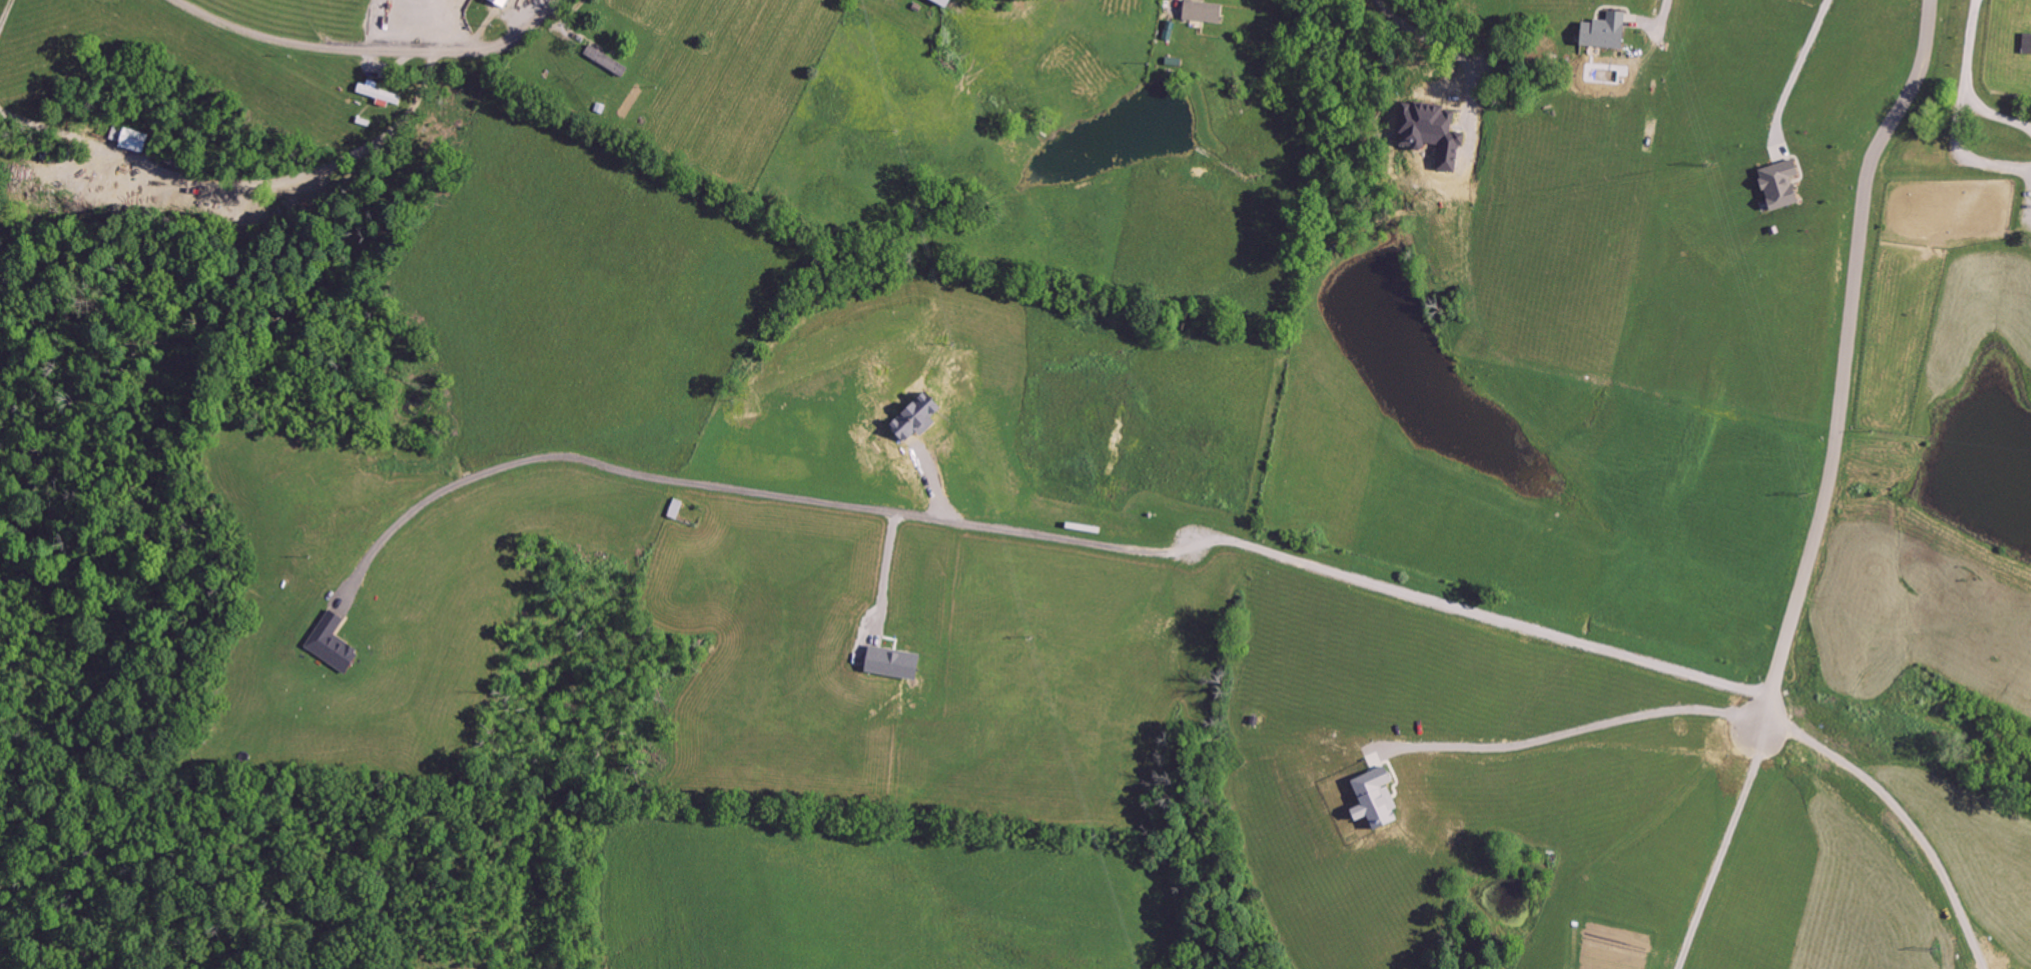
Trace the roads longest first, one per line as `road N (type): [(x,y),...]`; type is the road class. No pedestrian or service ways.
road 1 (residential): [(568,0),(520,40),(486,51),(326,47),(266,37),(180,0)]

